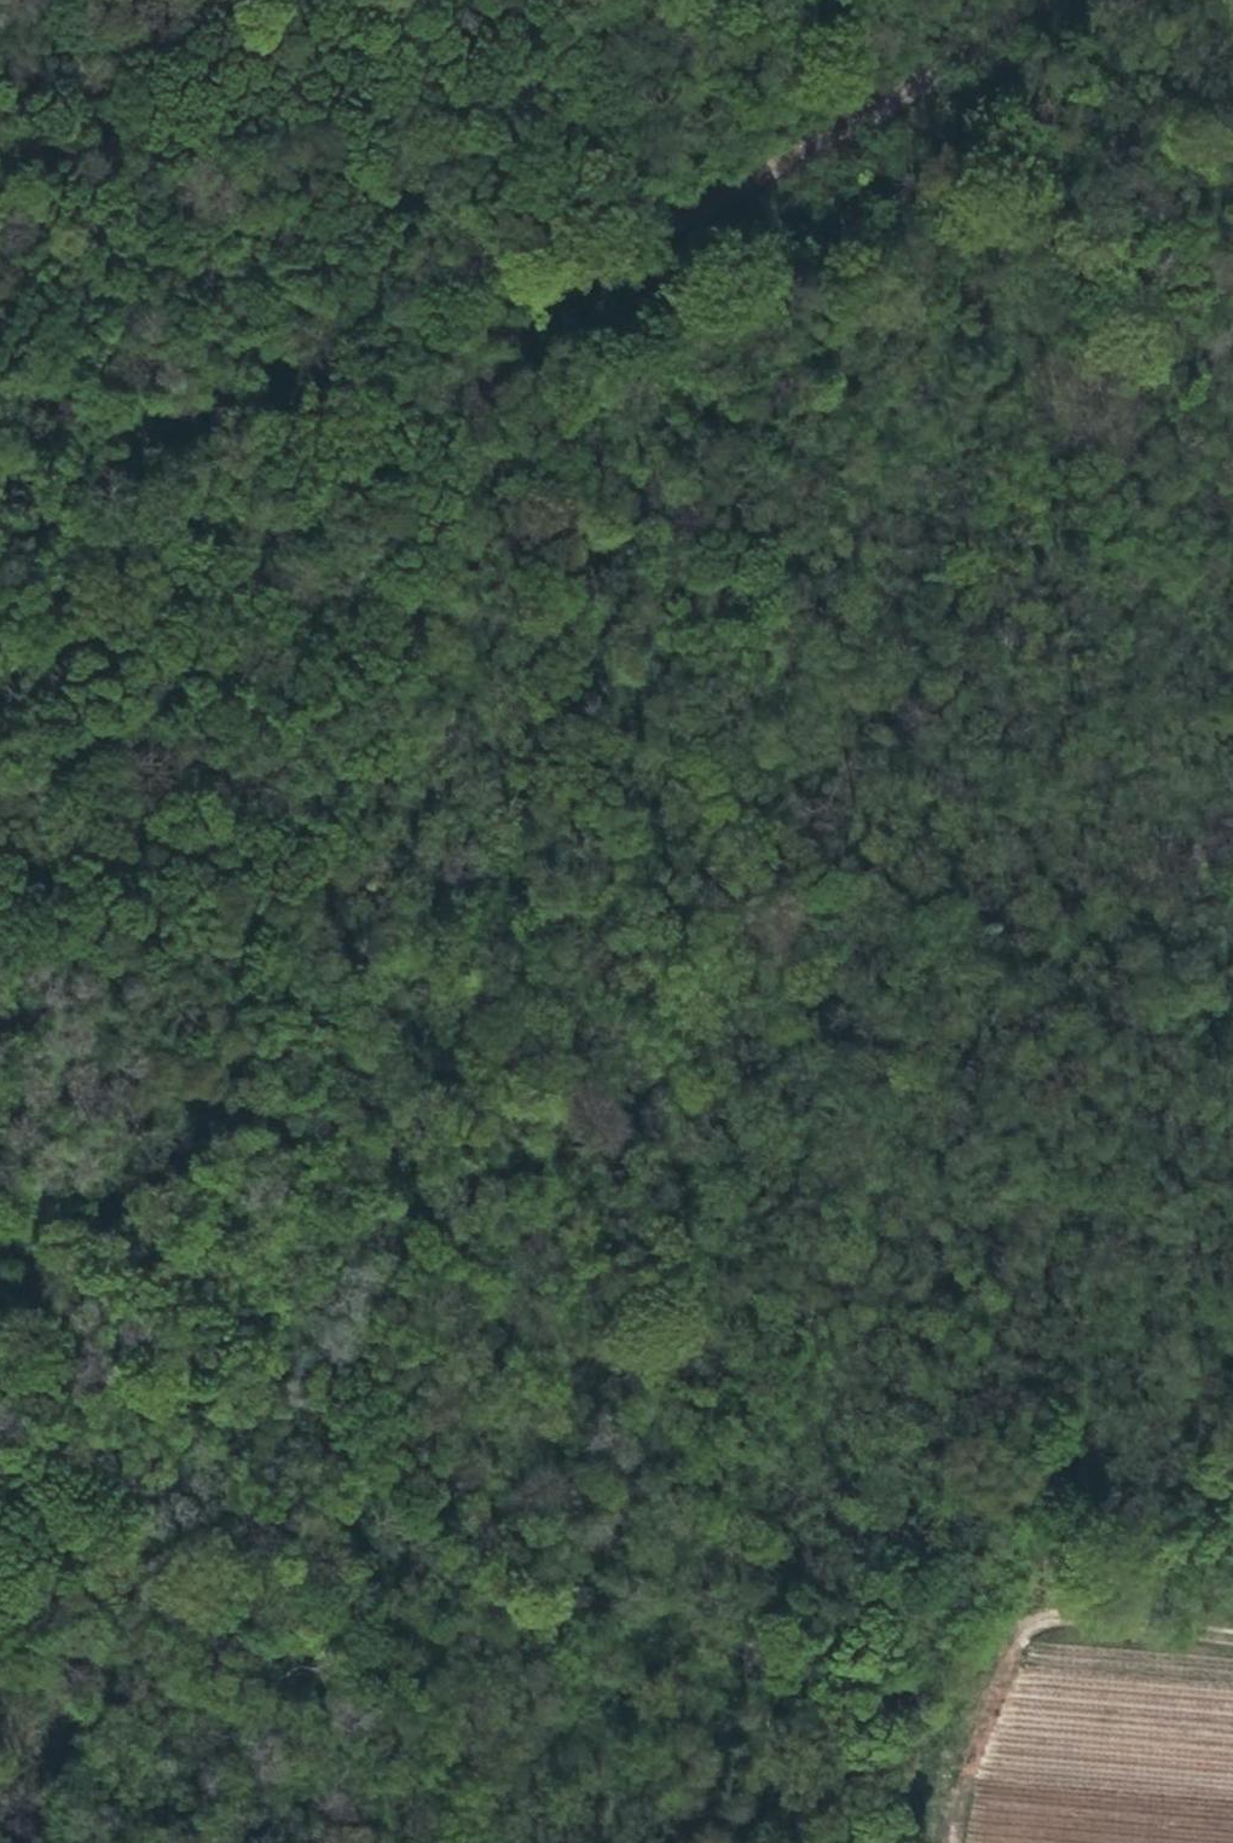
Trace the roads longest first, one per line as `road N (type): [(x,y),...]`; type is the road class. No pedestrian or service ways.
road 1 (track): [(1047,0),(606,300),(487,367),(359,876),(280,969),(221,1175),(174,1530),(78,1653),(4,1824)]
road 2 (track): [(487,367),(332,369),(251,414),(53,480),(0,479)]
road 3 (track): [(1232,1639),(1068,1617),(1018,1631),(969,1746),(945,1842)]

